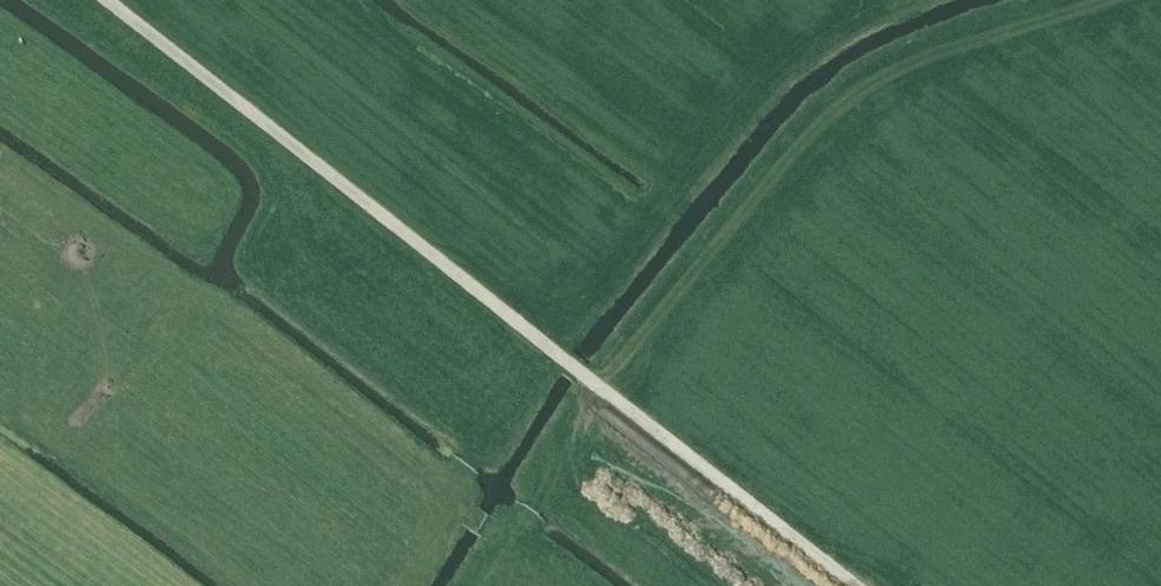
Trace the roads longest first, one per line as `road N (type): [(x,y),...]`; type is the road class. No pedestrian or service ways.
road 1 (track): [(117,0),(860,585)]

